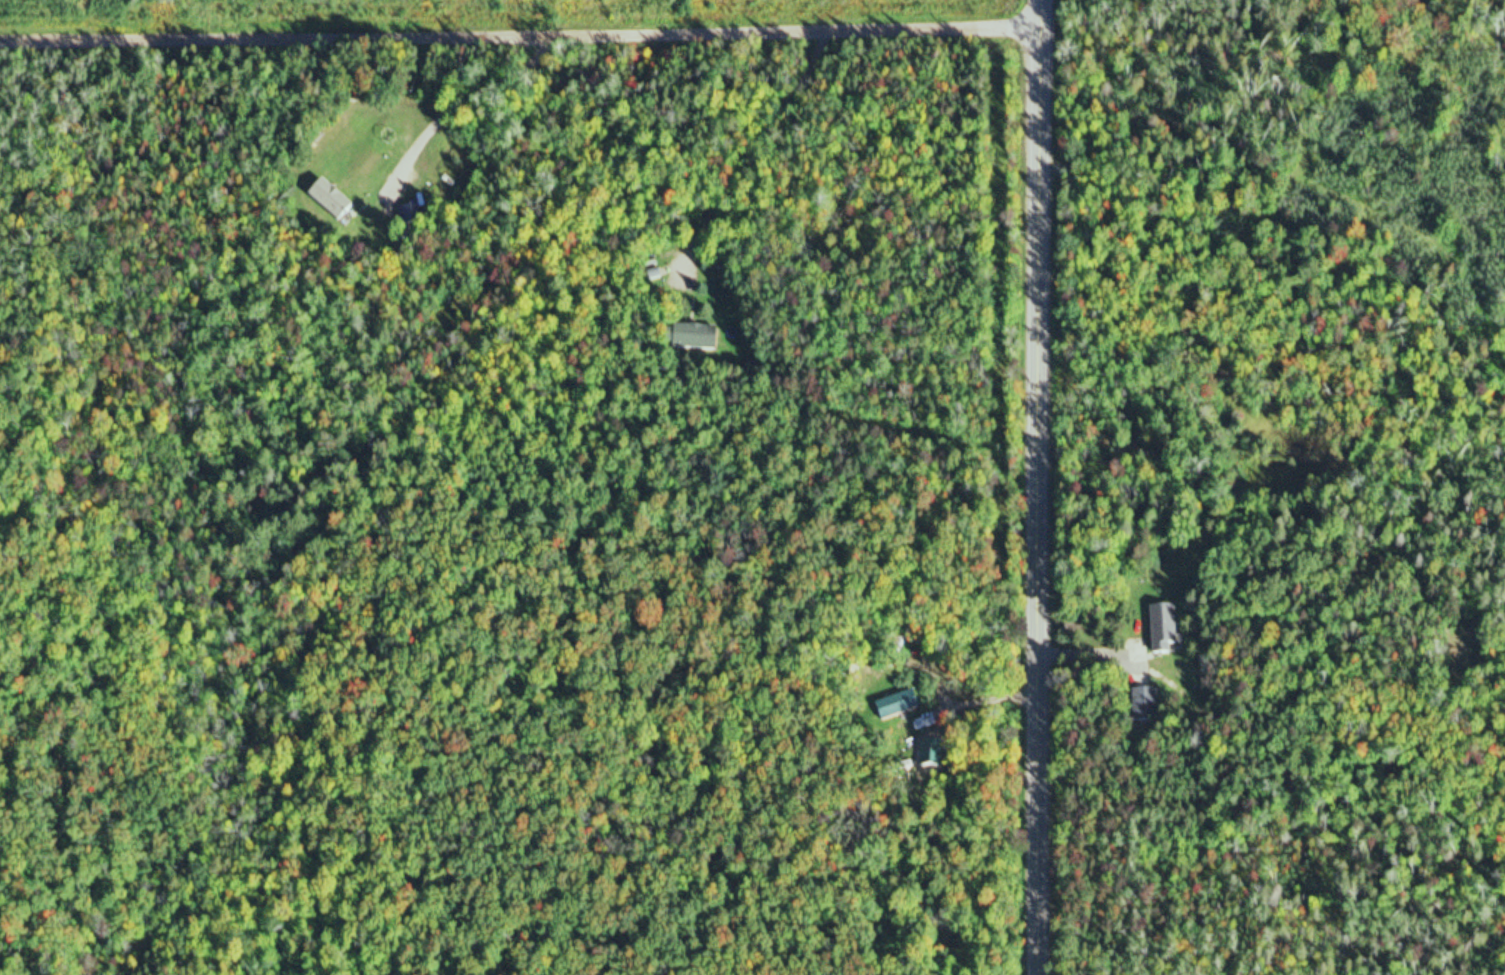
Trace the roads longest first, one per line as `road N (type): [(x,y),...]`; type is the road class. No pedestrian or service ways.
road 1 (residential): [(0,41),(1044,28)]
road 2 (tertiary): [(1039,974),(1045,0)]

